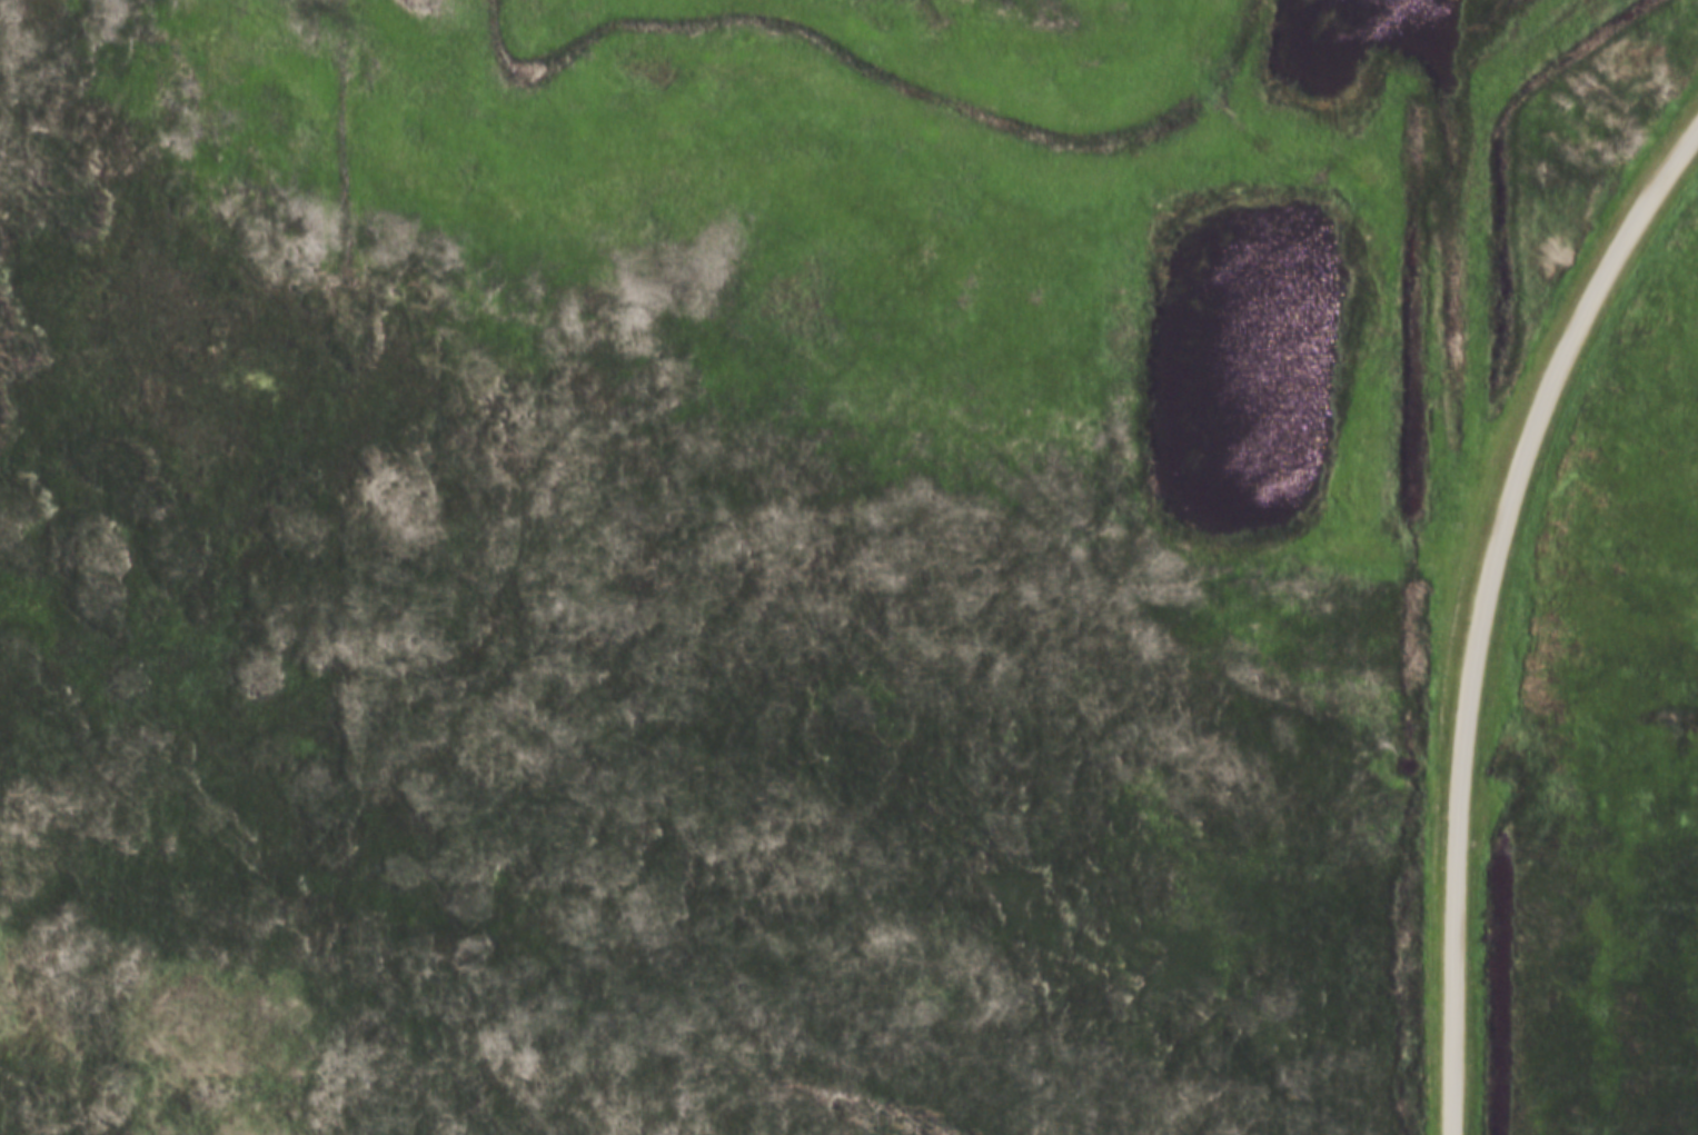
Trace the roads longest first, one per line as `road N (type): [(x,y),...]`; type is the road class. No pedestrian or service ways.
road 1 (residential): [(1697,121),(1623,233),(1567,341),(1522,454),(1492,561),(1463,736),(1453,1134)]

